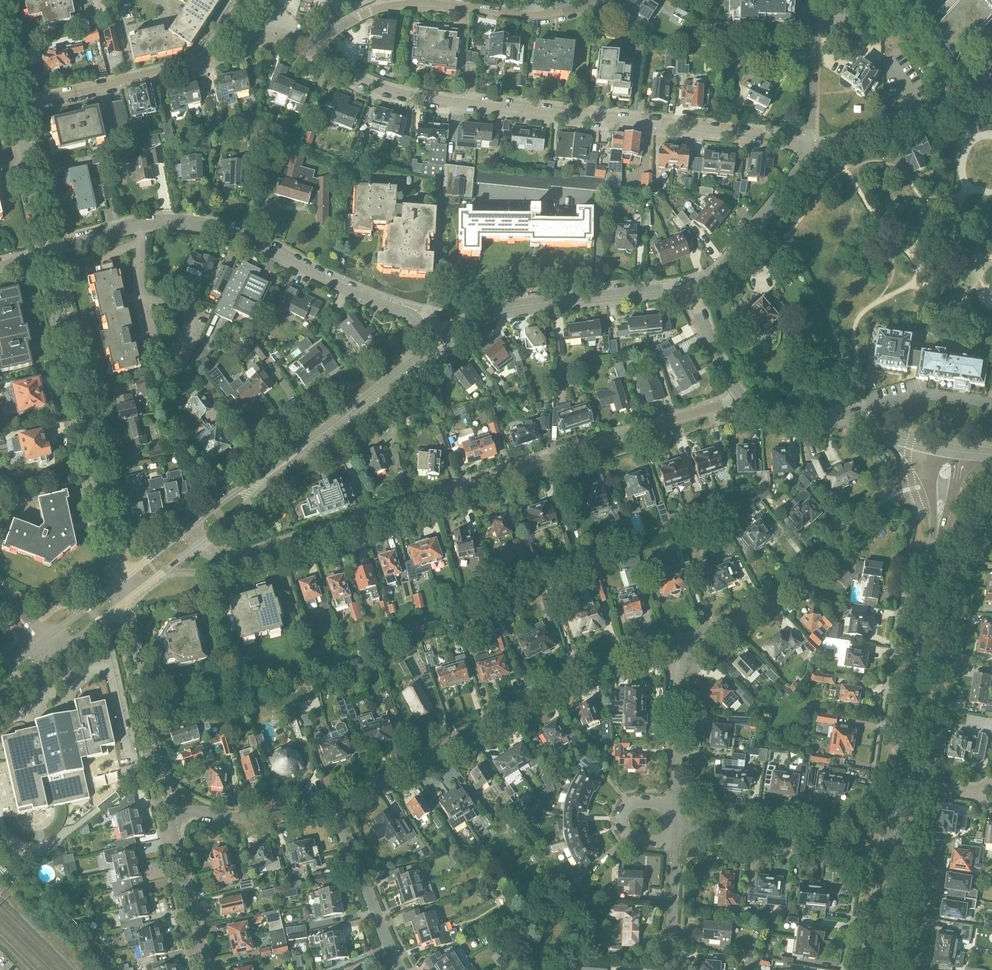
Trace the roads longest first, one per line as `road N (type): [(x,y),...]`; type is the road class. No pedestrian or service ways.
road 1 (residential): [(201,543),(234,559),(741,395)]
road 2 (residential): [(811,142),(390,92),(311,43)]
road 3 (residential): [(437,345),(411,314),(247,238),(202,225),(139,226),(47,252)]
road 4 (residential): [(334,806),(588,667),(683,640)]
road 5 (tertiary): [(119,583),(47,252)]
road 6 (residential): [(683,640),(765,603),(895,493),(945,490)]
road 7 (residential): [(311,43),(371,10),(422,3),(532,14),(594,0)]
road 8 (secondary): [(437,345),(505,308),(660,290)]
road 9 (secondary): [(913,708),(945,490)]
road 10 (residential): [(892,850),(676,822)]
road 11 (tertiary): [(124,603),(171,810)]
road 12 (residential): [(695,300),(803,170),(811,142)]
road 13 (residential): [(894,969),(924,785)]
road 14 (residential): [(401,969),(334,806)]
road 15 (secondary): [(304,449),(437,345)]
road 16 (residential): [(171,810),(249,820),(334,806)]
road 17 (residential): [(677,803),(683,640)]
road 18 (tertiary): [(171,810),(206,969)]
road 19 (tertiary): [(47,252),(13,106)]
road 20 (residential): [(991,406),(935,395),(869,410),(852,422)]
road 21 (secondary): [(304,449),(188,528)]
road 22 (secondary): [(201,543),(304,449)]
road 23 (residential): [(674,845),(629,840),(620,830),(629,804),(677,803)]
road 24 (residential): [(13,106),(134,76)]
road 25 (residential): [(667,969),(674,845)]
road 26 (residential): [(814,19),(811,142)]
road 27 (secondary): [(870,969),(892,850)]
road 28 (residential): [(884,120),(969,89),(991,68)]

